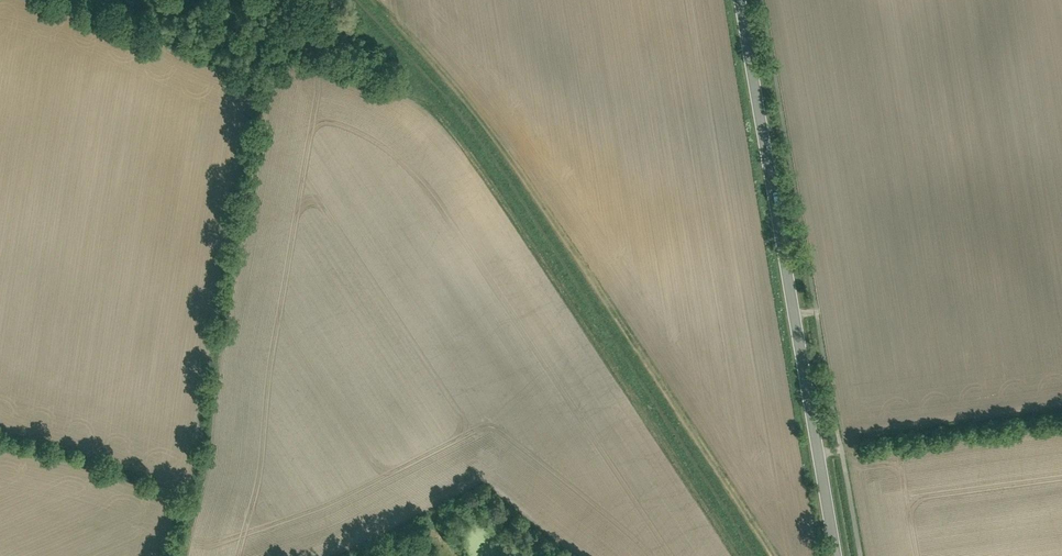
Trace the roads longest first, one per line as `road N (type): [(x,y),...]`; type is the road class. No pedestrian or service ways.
road 1 (tertiary): [(741,0),(837,555)]

